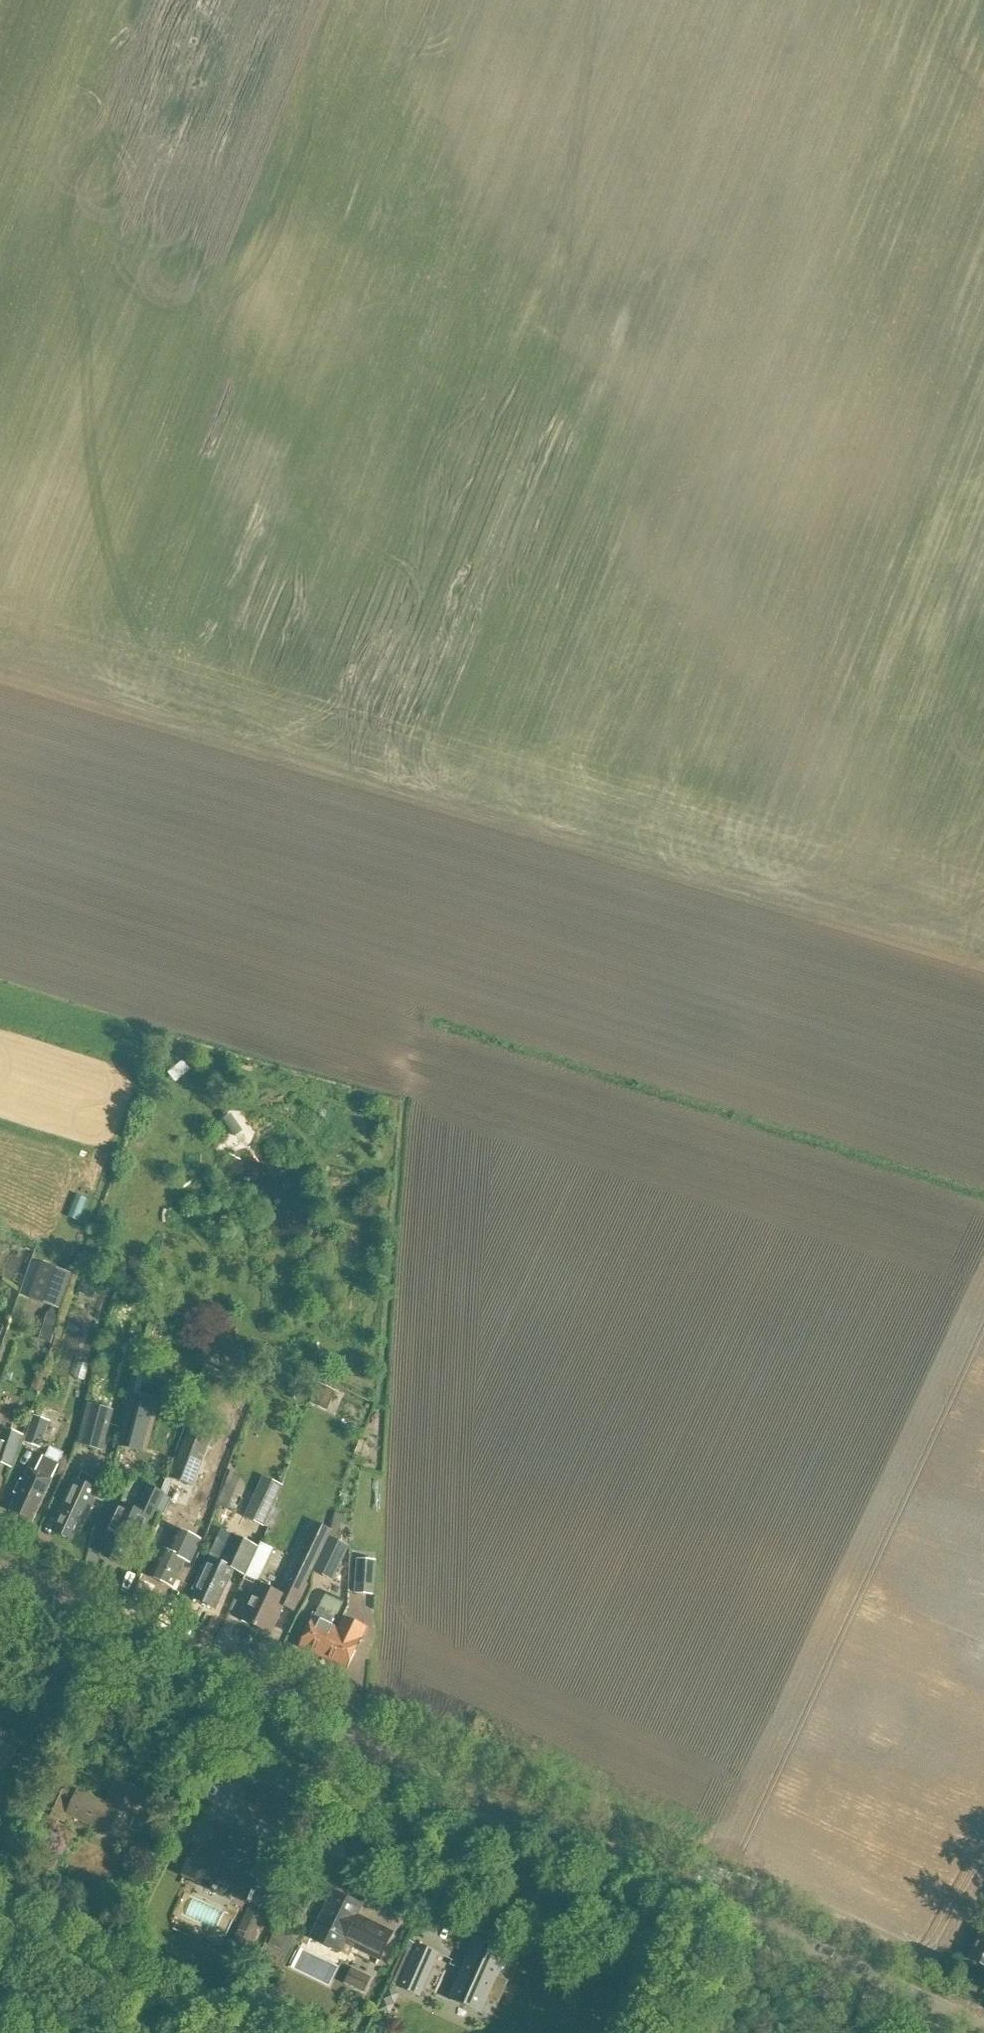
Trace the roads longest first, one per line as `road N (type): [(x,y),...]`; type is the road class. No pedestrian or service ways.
road 1 (tertiary): [(983,2031),(0,1569)]
road 2 (track): [(177,2032),(0,1950)]
road 3 (track): [(661,2032),(721,1908)]

